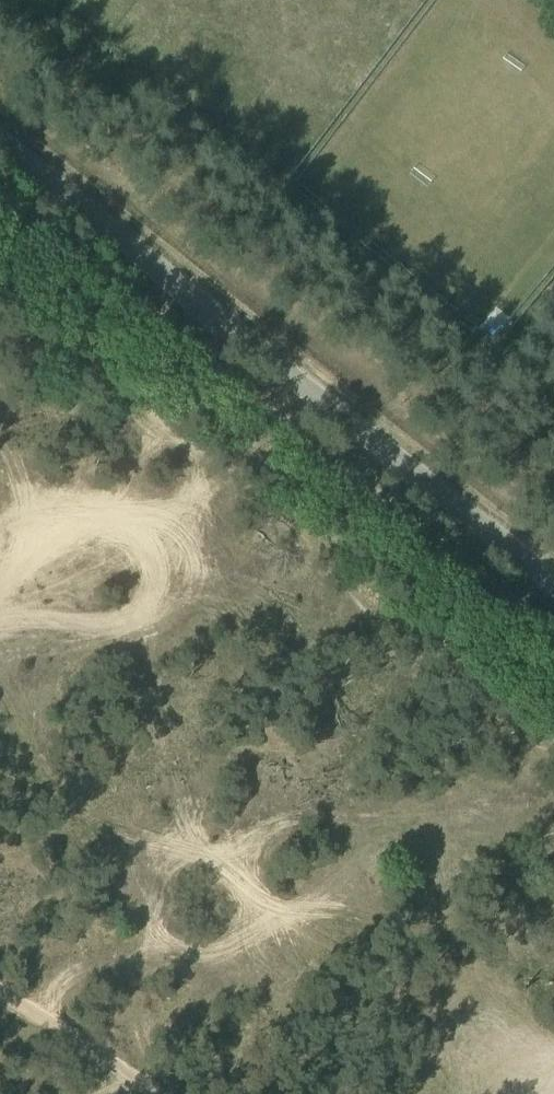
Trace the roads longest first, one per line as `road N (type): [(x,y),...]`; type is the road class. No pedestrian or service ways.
road 1 (unclassified): [(553,575),(0,122)]
road 2 (track): [(553,614),(0,174)]
road 3 (track): [(0,990),(131,1093)]

